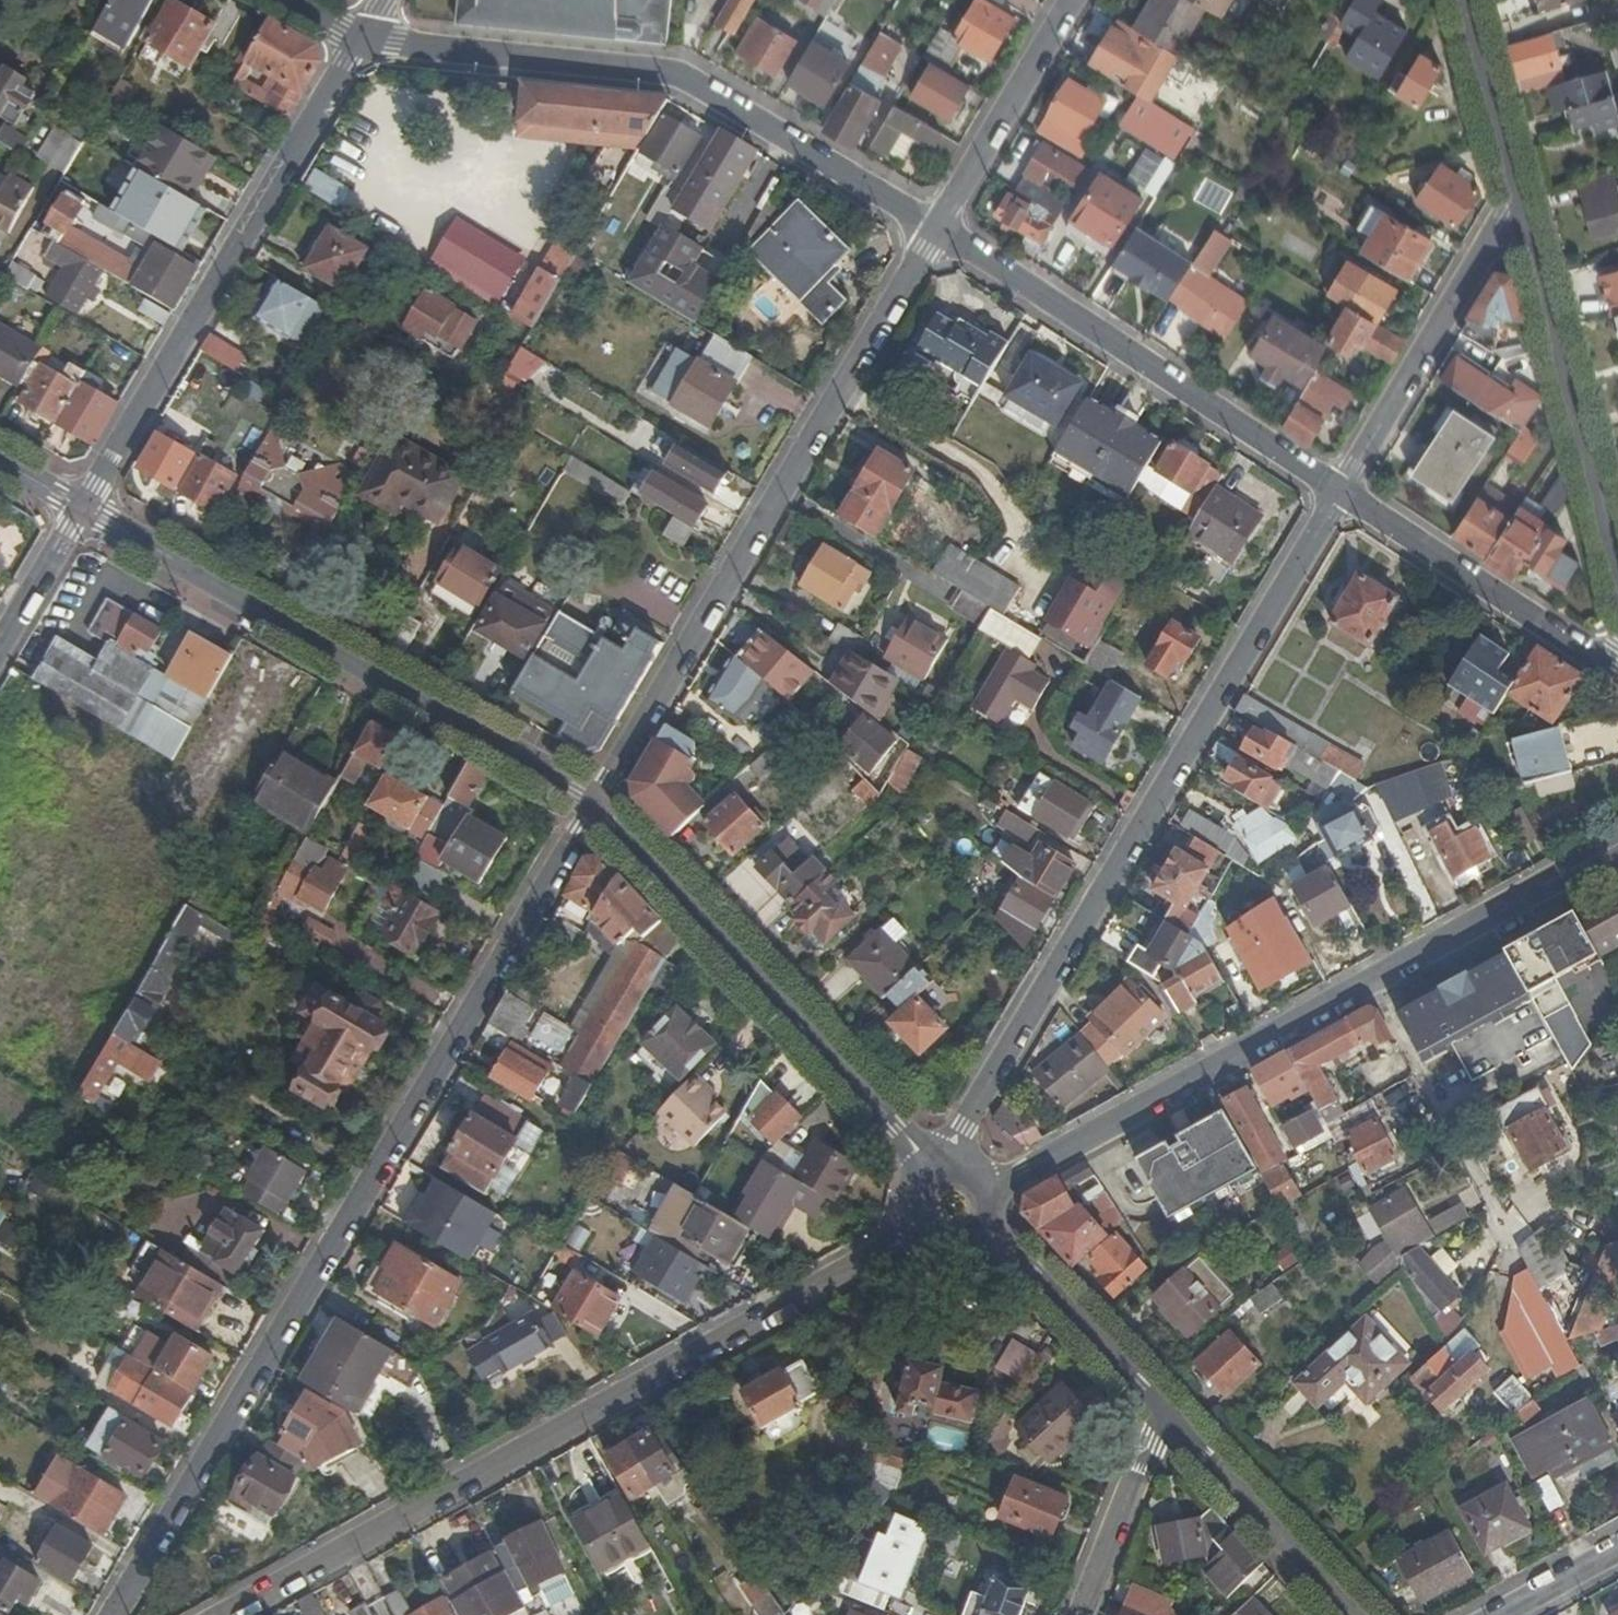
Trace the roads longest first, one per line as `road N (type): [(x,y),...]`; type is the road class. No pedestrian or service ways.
road 1 (residential): [(115,1614),(593,804)]
road 2 (tertiary): [(225,1614),(901,1239),(922,1218)]
road 3 (residential): [(958,1151),(1341,488)]
road 4 (residential): [(593,804),(938,229)]
road 5 (residential): [(363,35),(684,74),(938,229)]
road 6 (residential): [(593,804),(530,758),(82,508)]
road 7 (residential): [(363,35),(82,508)]
road 8 (residential): [(917,1158),(593,804)]
road 9 (residential): [(938,229),(1341,488)]
road 10 (tertiary): [(982,1185),(1024,1172),(1369,982)]
road 11 (residential): [(1515,191),(1617,572)]
road 12 (residential): [(1341,488),(1515,191)]
road 13 (residential): [(1341,488),(1617,671)]
road 14 (residential): [(1369,982),(1503,1246)]
road 15 (tertiary): [(1369,982),(1617,846)]
road 16 (residential): [(1161,1409),(1354,1614)]
road 17 (residential): [(1161,1409),(971,1213)]
road 18 (residential): [(938,229),(1074,0)]
road 19 (residential): [(1078,1614),(1161,1409)]
road 20 (residential): [(1464,0),(1515,191)]
road 21 (residential): [(82,508),(0,645)]
road 22 (residential): [(1497,1614),(1617,1549)]

